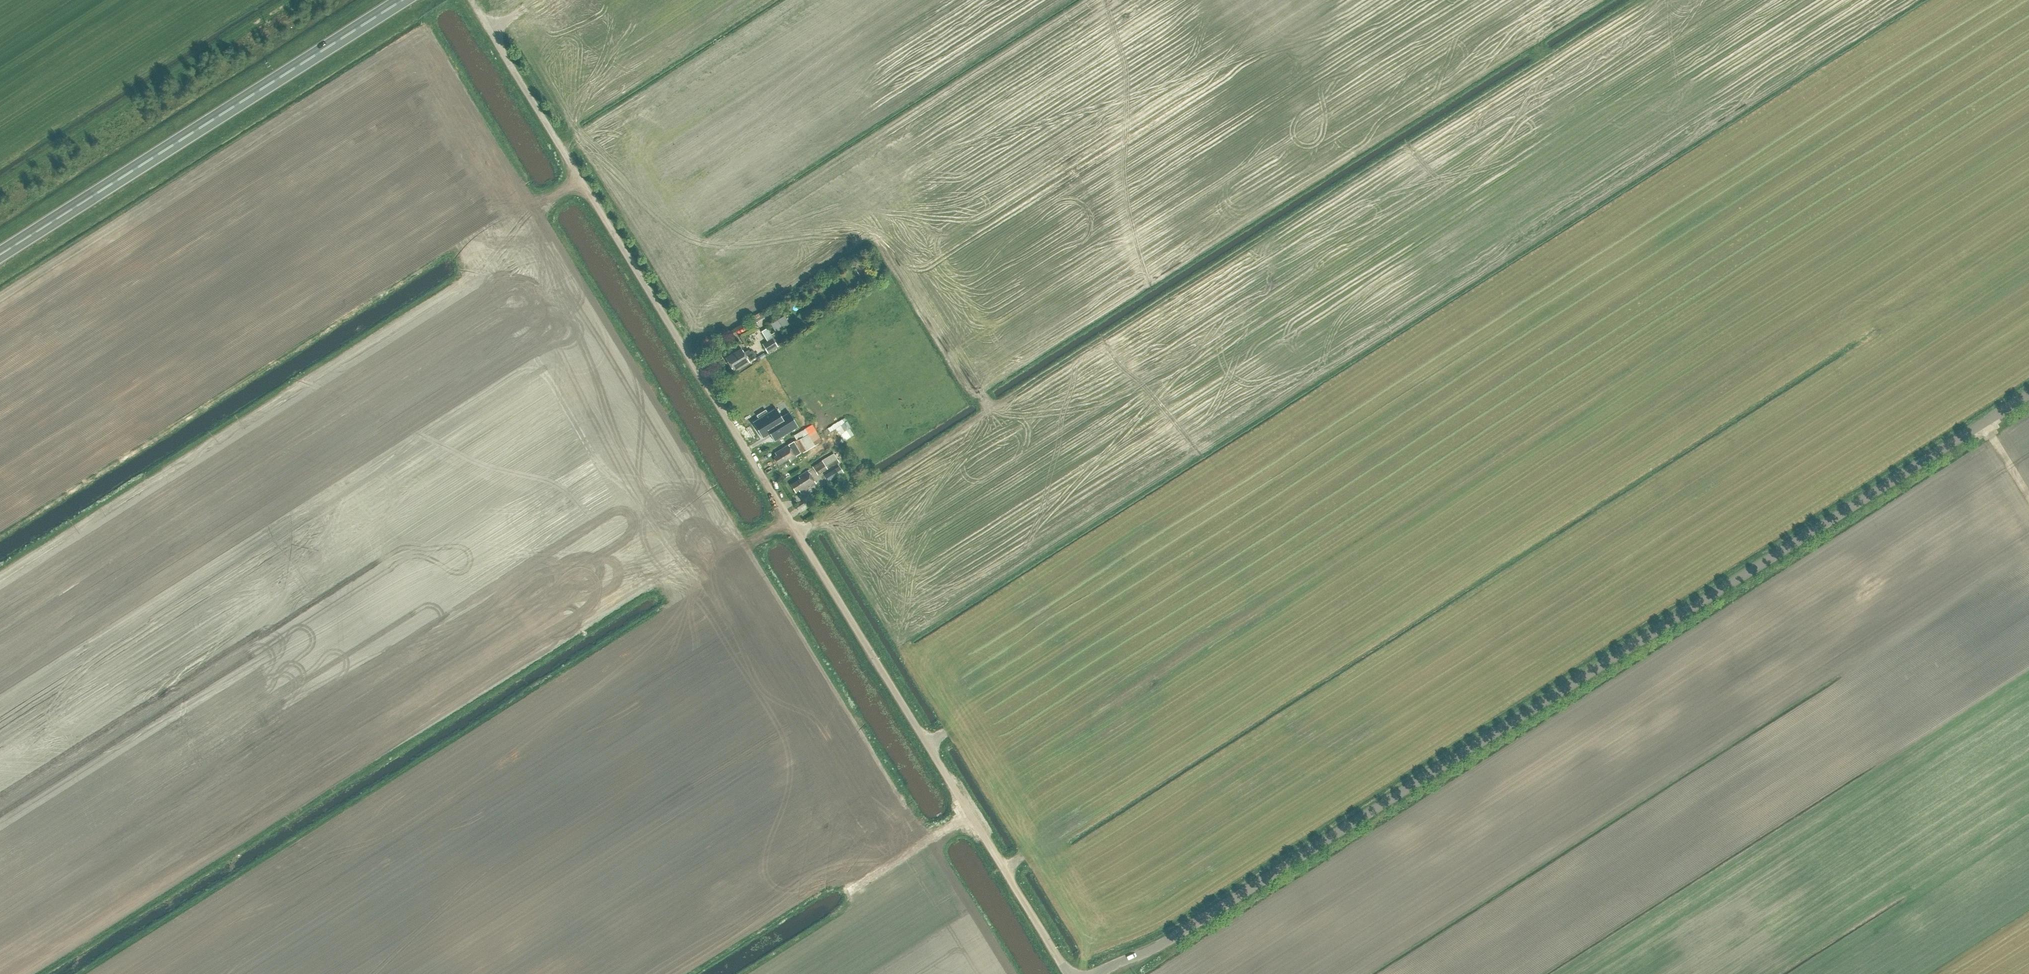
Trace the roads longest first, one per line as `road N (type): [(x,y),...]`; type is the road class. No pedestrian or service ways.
road 1 (unclassified): [(1069,973),(485,22)]
road 2 (unclassified): [(1093,973),(1156,946),(2028,393)]
road 3 (trunk): [(0,254),(402,0)]

